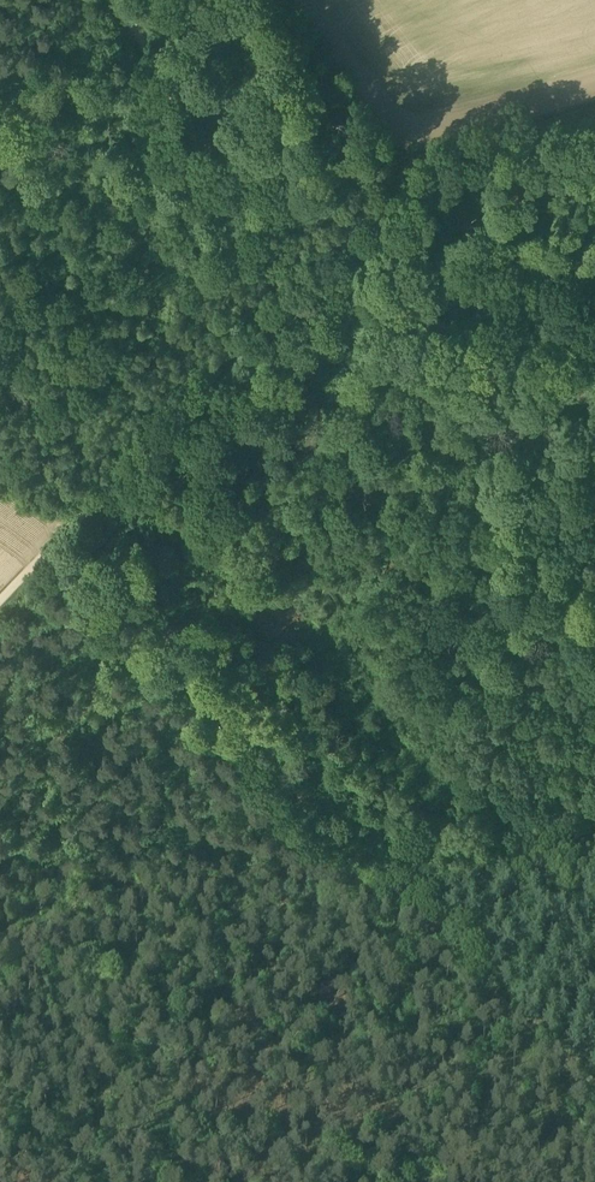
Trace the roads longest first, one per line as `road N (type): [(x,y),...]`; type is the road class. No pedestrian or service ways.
road 1 (track): [(412,910),(49,544)]
road 2 (track): [(283,283),(348,228),(428,179),(594,114)]
road 3 (track): [(283,283),(309,303),(594,363)]
road 4 (track): [(137,30),(283,283)]
road 5 (track): [(594,1096),(412,910)]
road 6 (track): [(192,391),(49,544)]
road 7 (track): [(283,283),(203,378)]

